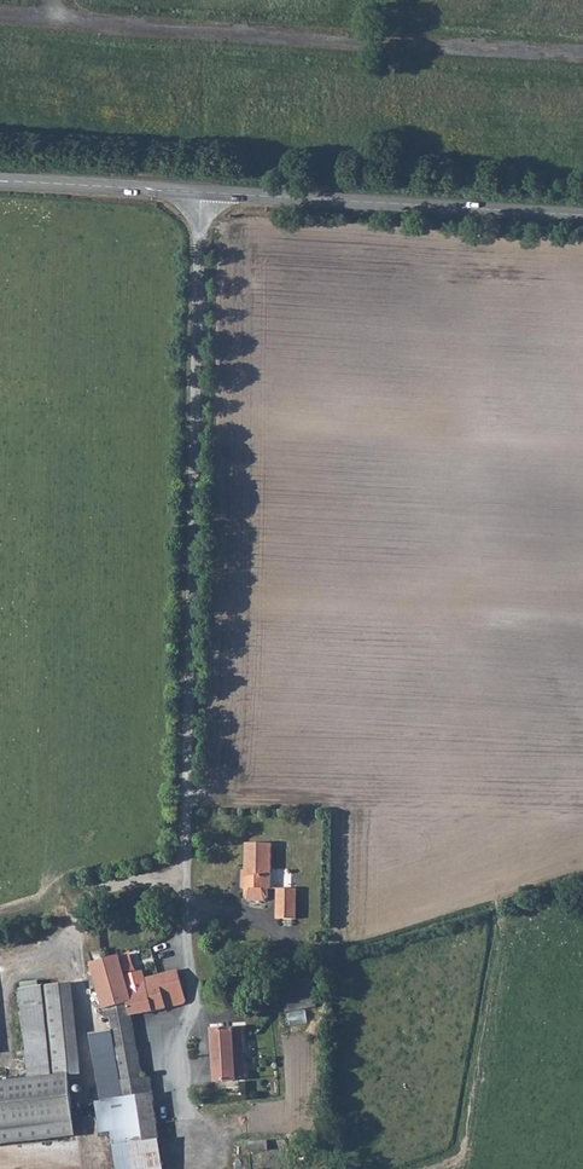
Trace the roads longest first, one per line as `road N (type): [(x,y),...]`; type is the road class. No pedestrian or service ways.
road 1 (unclassified): [(204,190),(187,887),(199,1029)]
road 2 (tertiary): [(582,215),(204,190)]
road 3 (tertiary): [(204,190),(0,180)]

